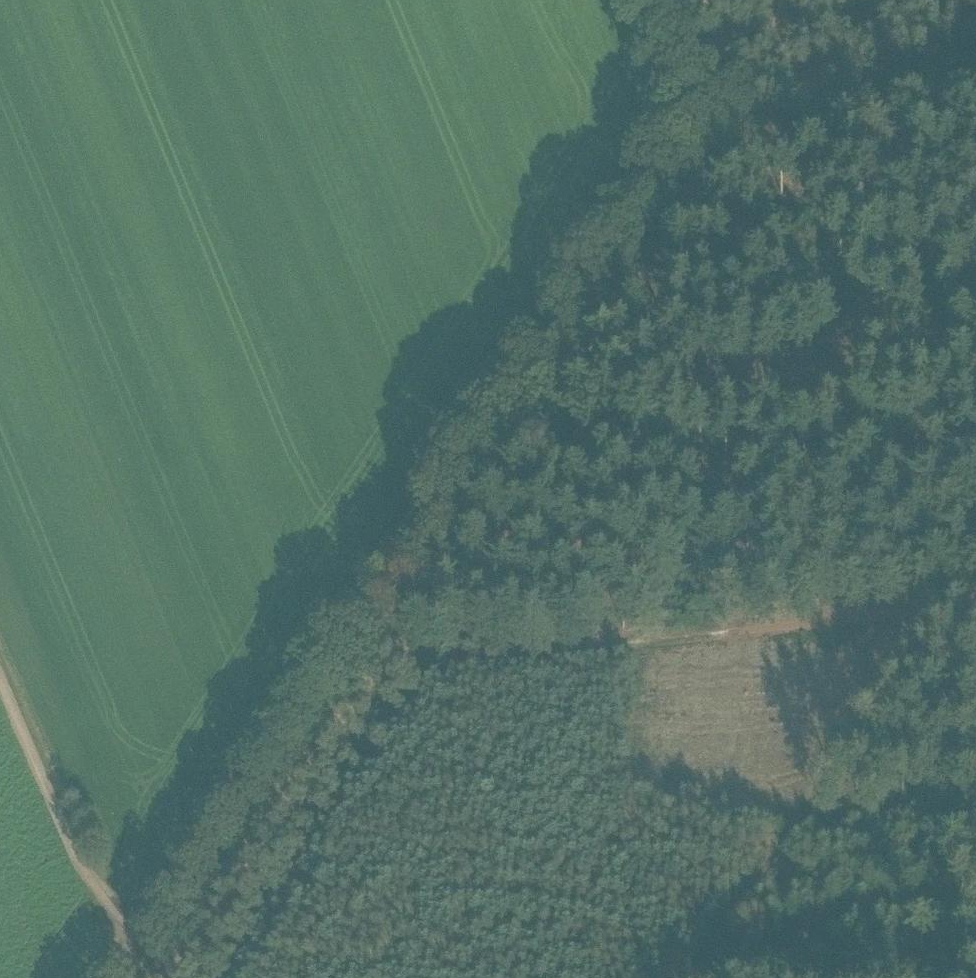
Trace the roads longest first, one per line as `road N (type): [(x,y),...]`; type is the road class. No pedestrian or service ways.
road 1 (track): [(703,149),(166,977)]
road 2 (track): [(975,549),(690,977)]
road 3 (track): [(133,977),(0,675)]
road 4 (track): [(975,41),(703,149)]
road 5 (track): [(645,0),(703,149)]

